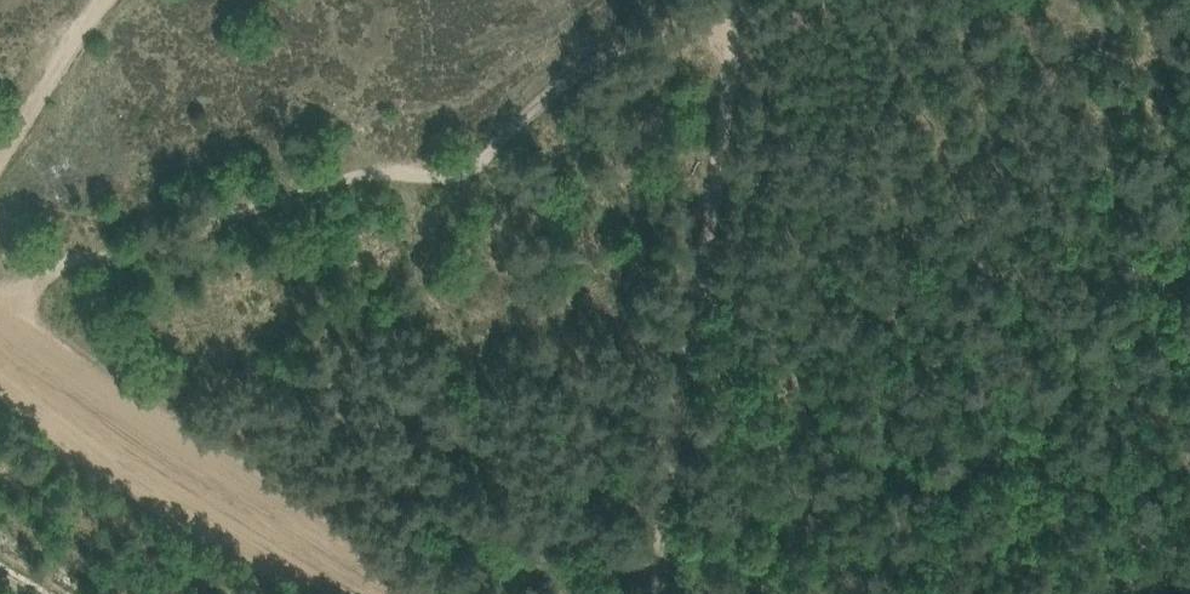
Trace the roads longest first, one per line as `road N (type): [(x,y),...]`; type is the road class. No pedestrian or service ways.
road 1 (track): [(0,306),(50,268),(181,241),(243,207),(388,175),(471,171),(587,76),(694,8),(743,5)]
road 2 (track): [(659,593),(743,0)]
road 3 (track): [(372,593),(0,343)]
road 4 (track): [(117,0),(0,170)]

